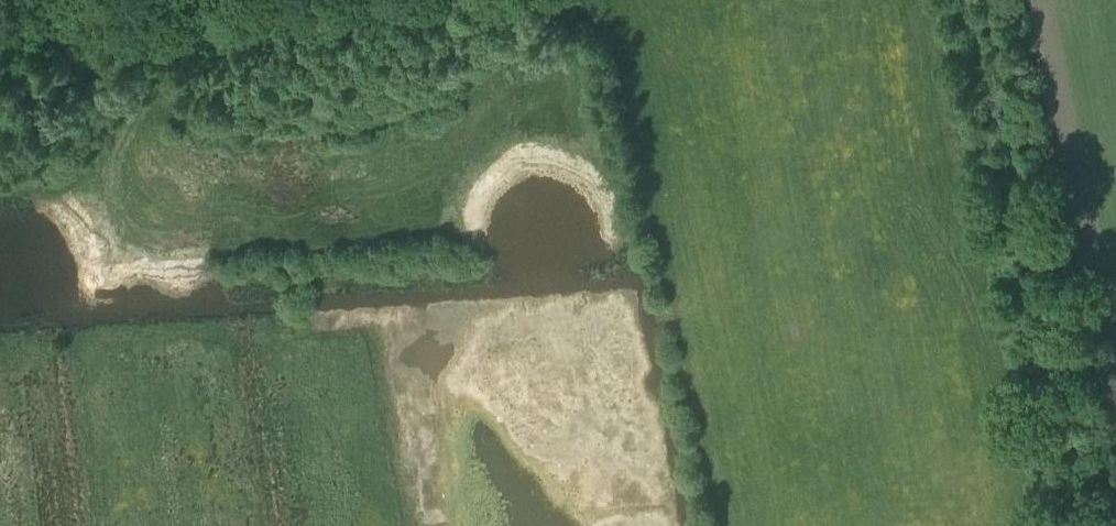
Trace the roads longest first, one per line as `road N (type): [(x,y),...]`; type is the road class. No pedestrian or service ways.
road 1 (track): [(60,182),(163,83),(170,39),(196,0)]

